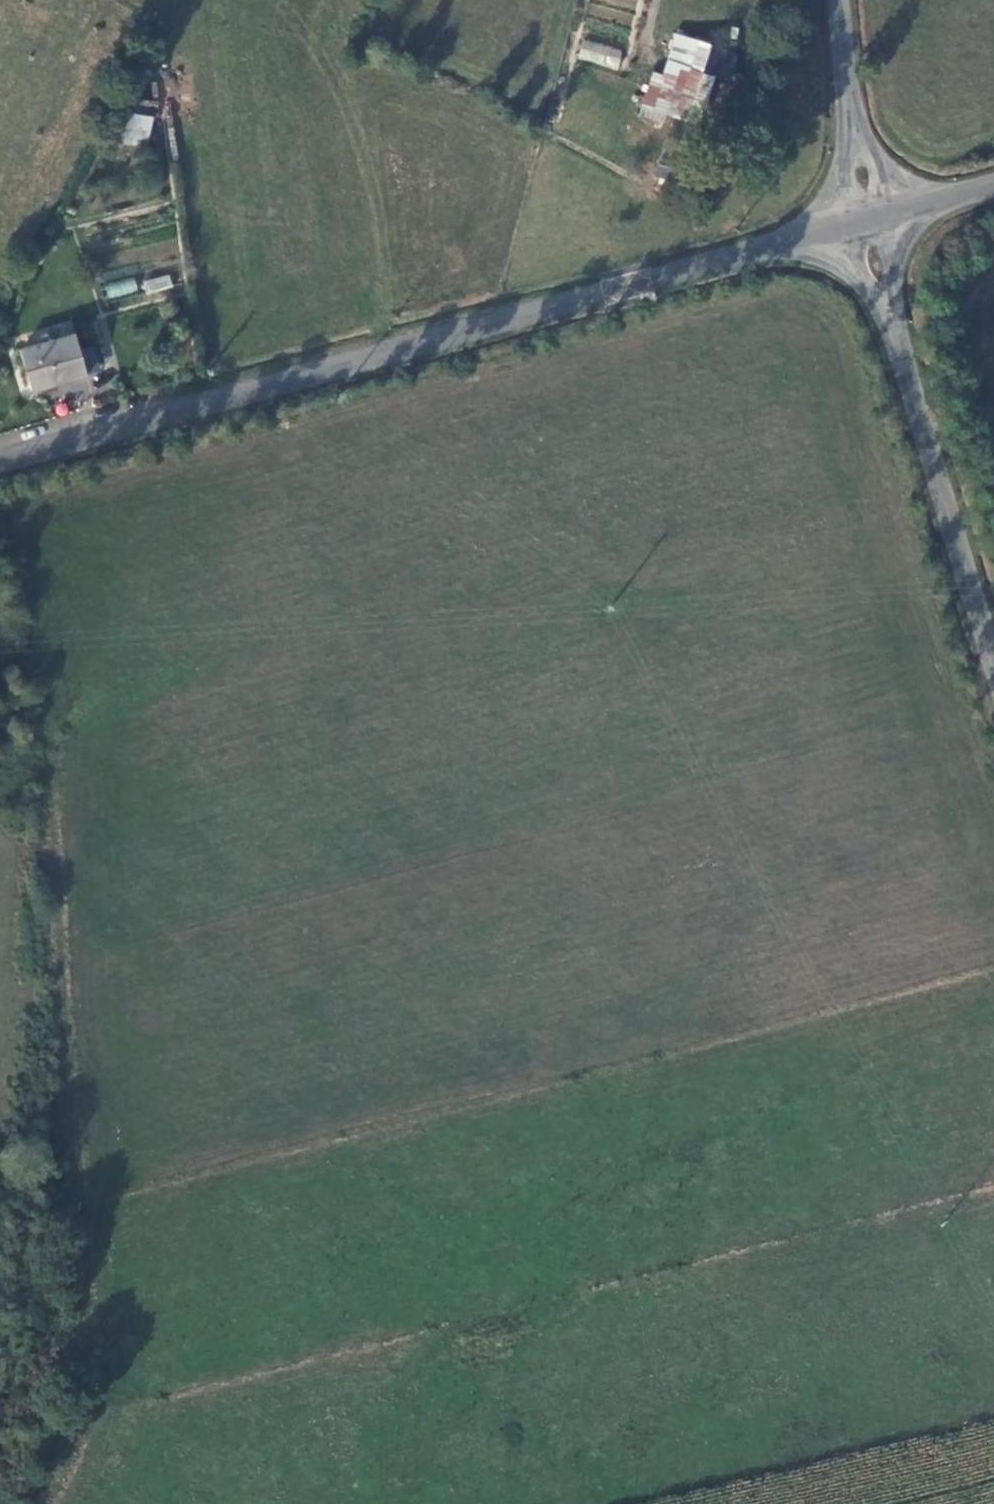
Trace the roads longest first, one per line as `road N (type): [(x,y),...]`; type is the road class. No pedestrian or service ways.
road 1 (unclassified): [(0,457),(869,221)]
road 2 (unclassified): [(869,221),(993,602)]
road 3 (unclassified): [(840,0),(869,221)]
road 4 (unclassified): [(869,221),(993,186)]

